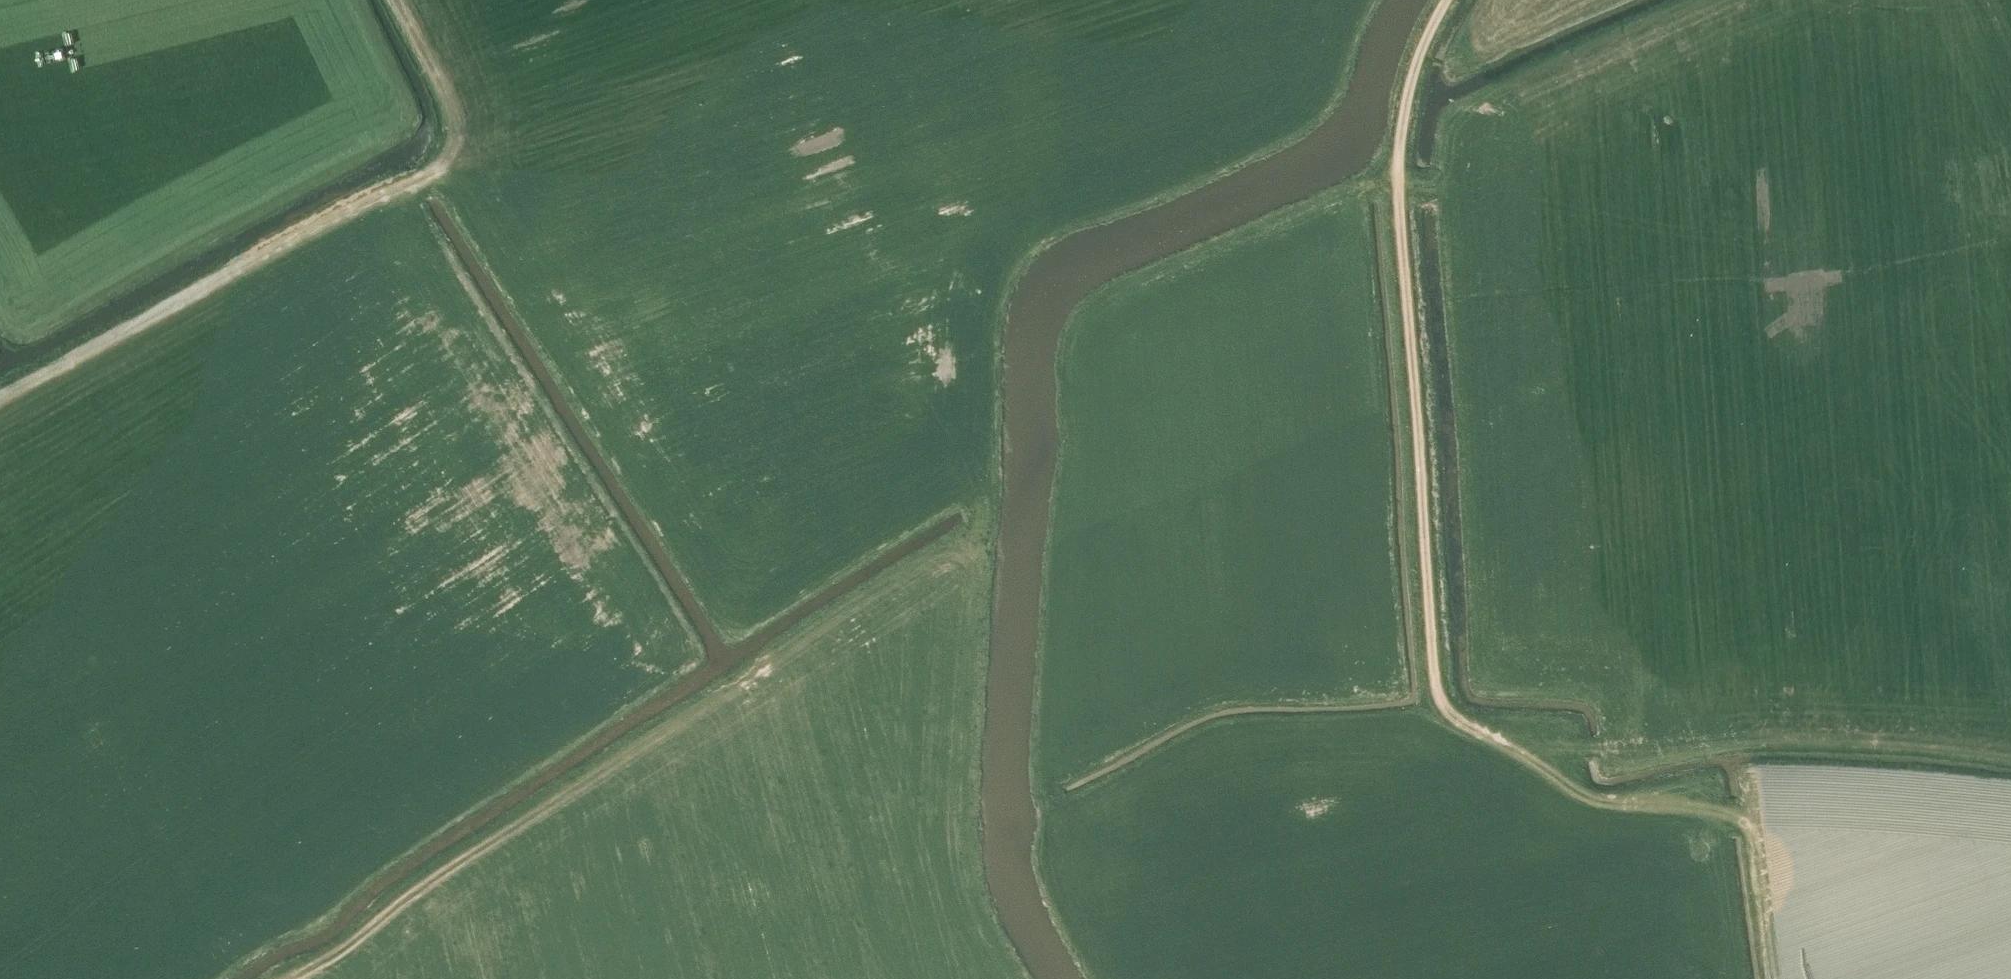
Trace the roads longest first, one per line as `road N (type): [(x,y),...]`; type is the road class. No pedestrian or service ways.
road 1 (track): [(1769,978),(1751,832),(1675,804),(1612,807),(1574,791),(1512,740),(1456,724),(1434,704),(1407,346),(1405,136),(1417,61),(1452,0)]
road 2 (track): [(0,403),(305,236),(433,178),(457,157),(457,118),(401,0)]

